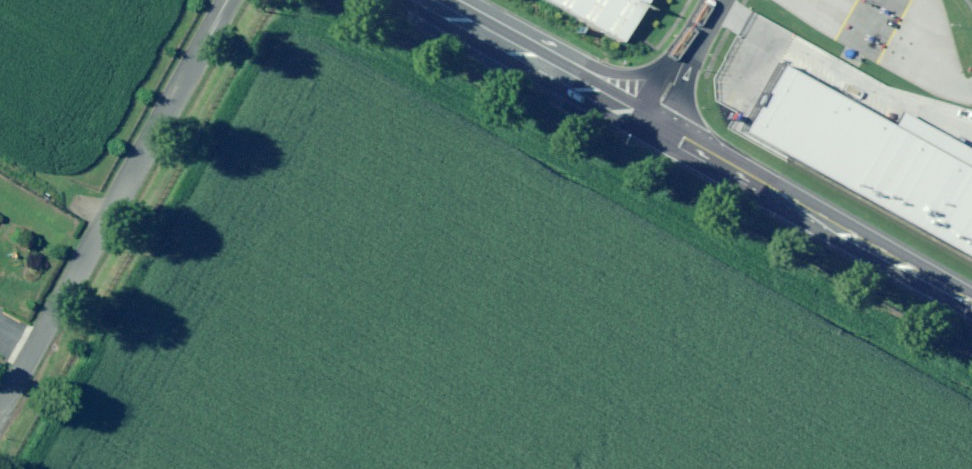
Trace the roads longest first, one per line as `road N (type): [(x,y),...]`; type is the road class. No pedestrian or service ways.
road 1 (residential): [(228,0),(0,408)]
road 2 (primary): [(652,119),(971,302)]
road 3 (primary): [(426,0),(652,119)]
road 4 (unclassified): [(718,0),(652,119)]

